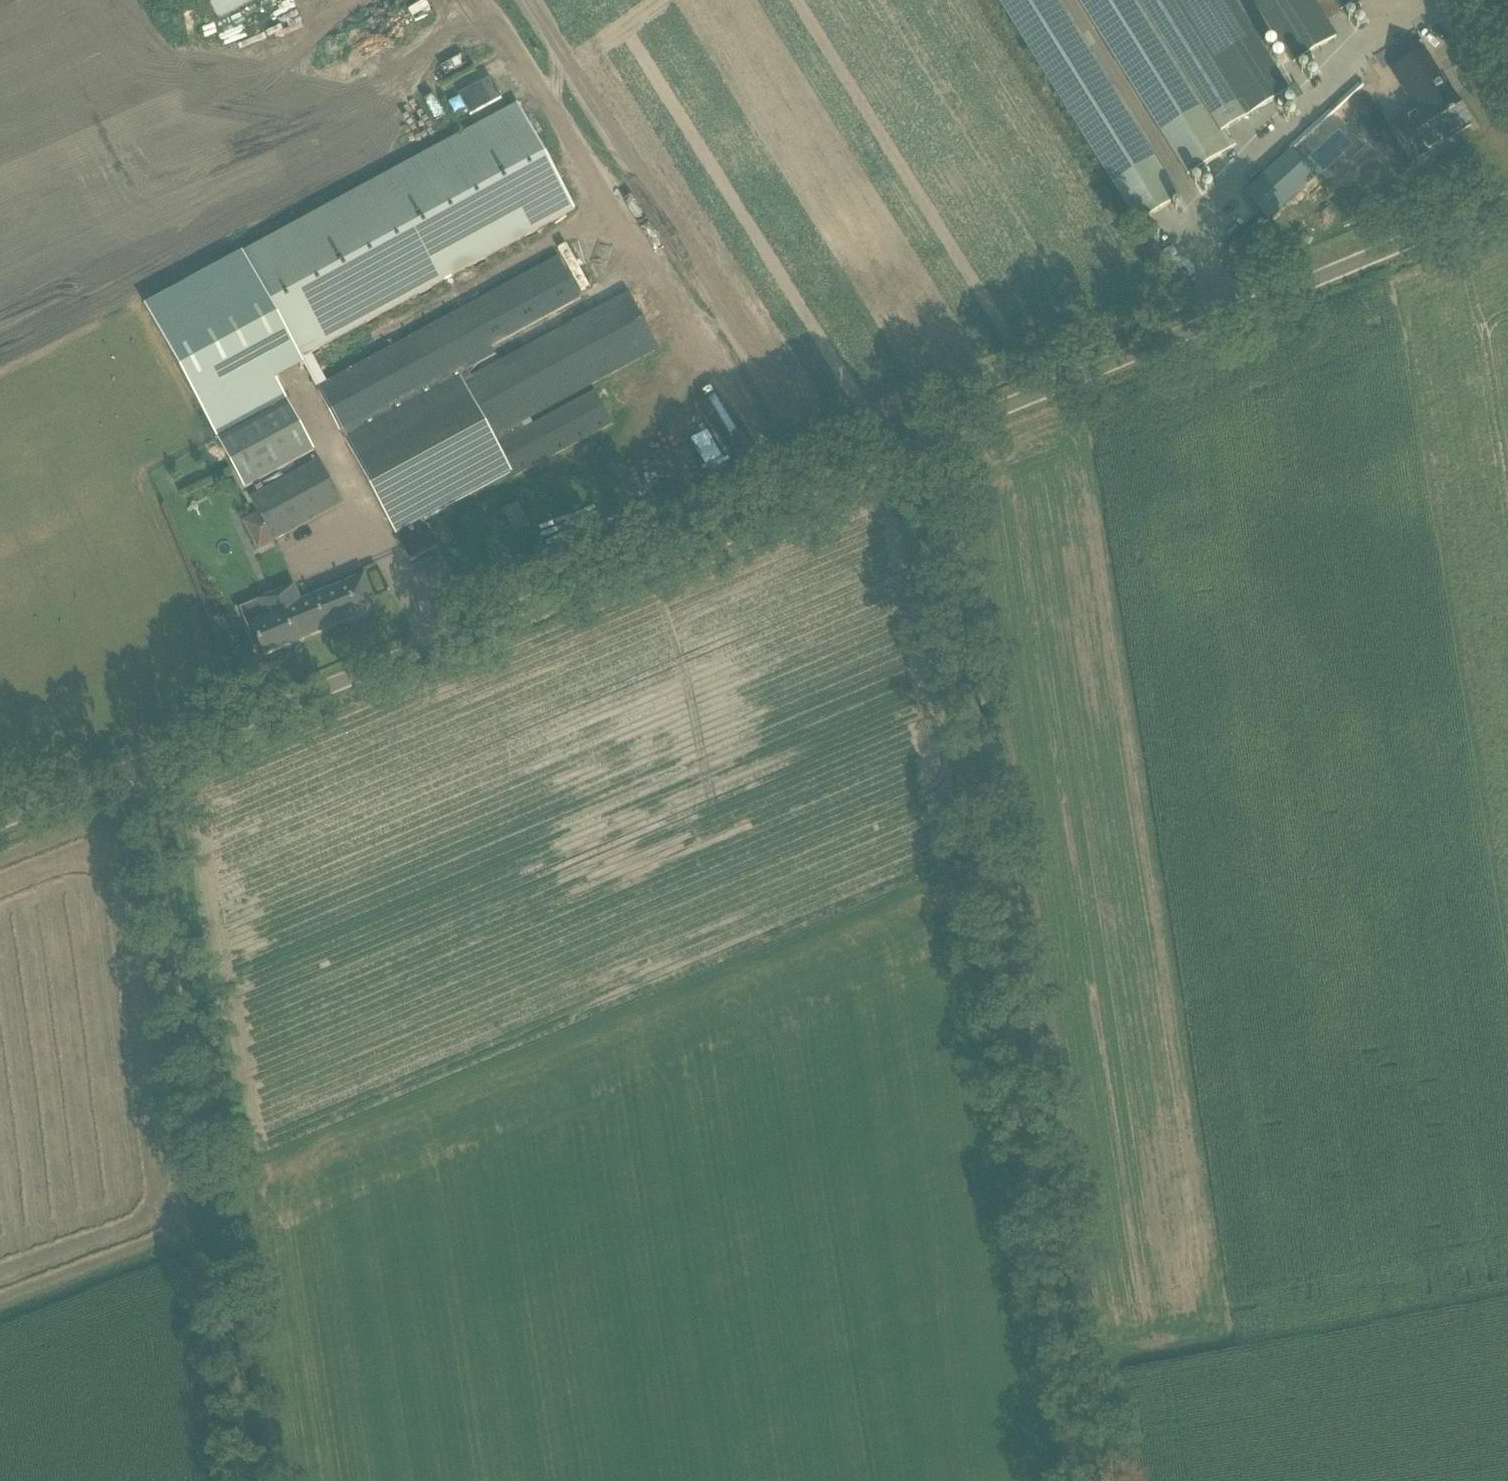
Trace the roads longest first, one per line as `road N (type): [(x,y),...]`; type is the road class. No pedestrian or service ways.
road 1 (unclassified): [(0,825),(928,450),(1507,204)]
road 2 (track): [(1094,1480),(928,450)]
road 3 (track): [(257,1480),(148,765)]
road 4 (track): [(488,0),(802,502)]

